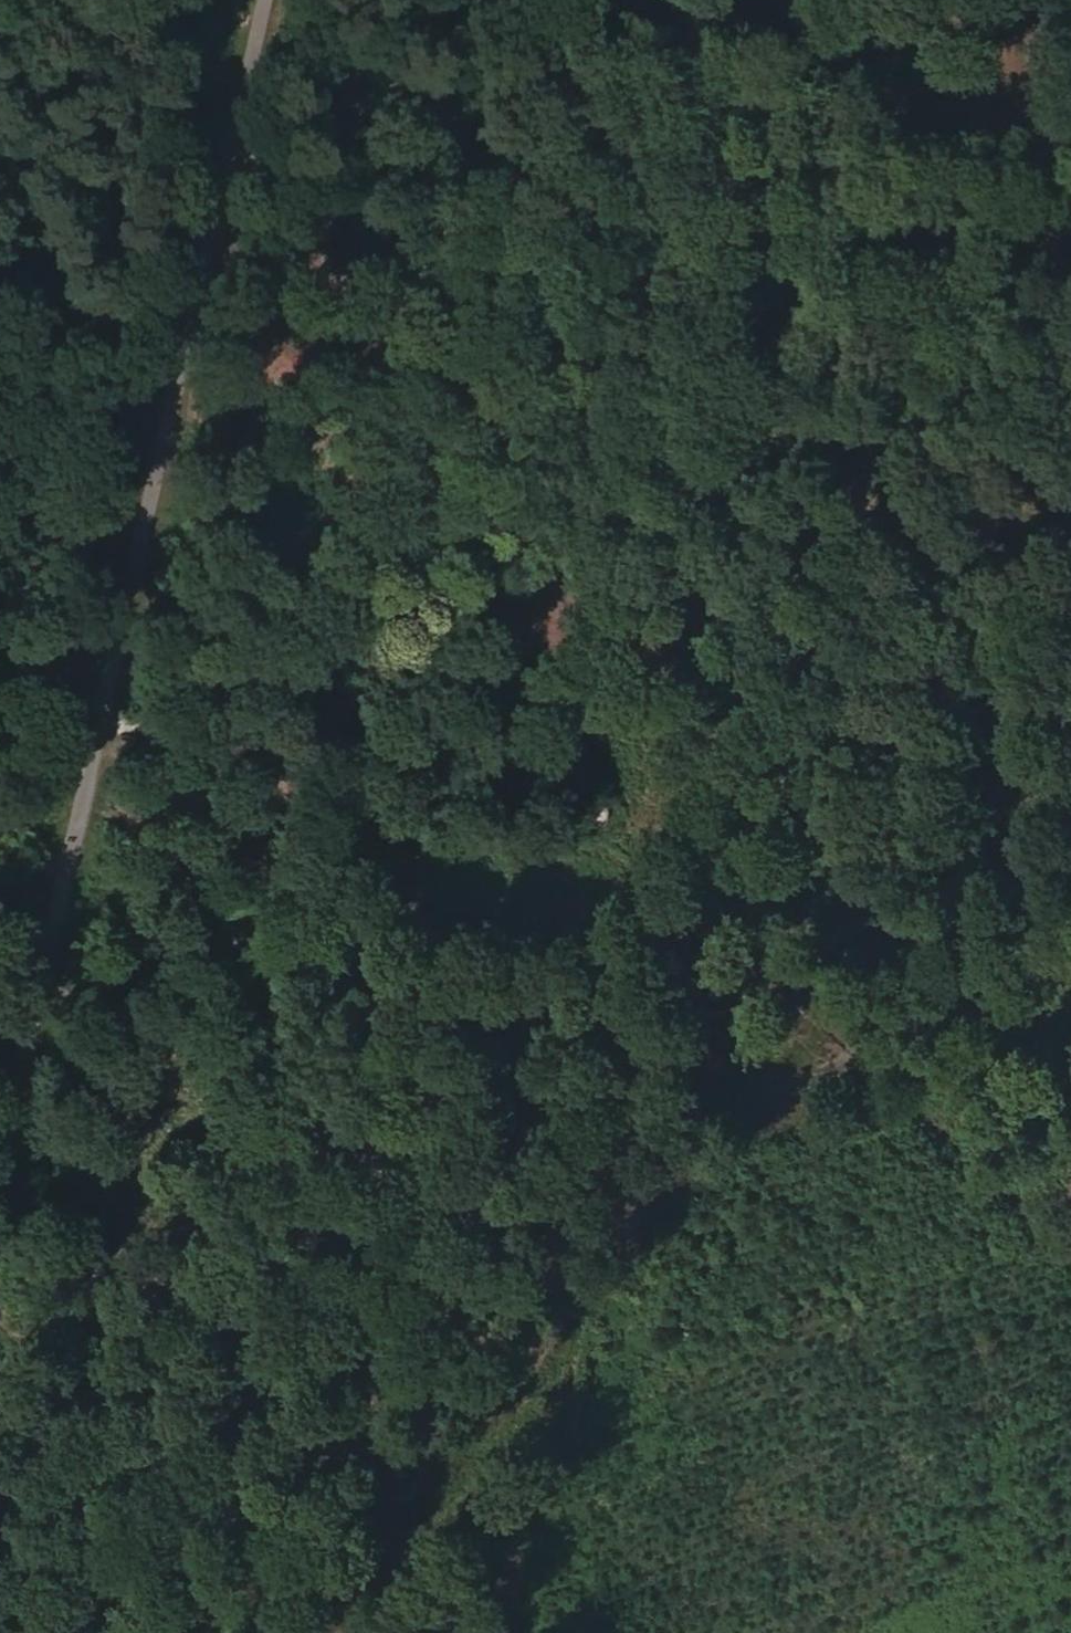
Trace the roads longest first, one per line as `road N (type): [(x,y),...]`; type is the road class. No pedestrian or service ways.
road 1 (track): [(0,1285),(278,0)]

